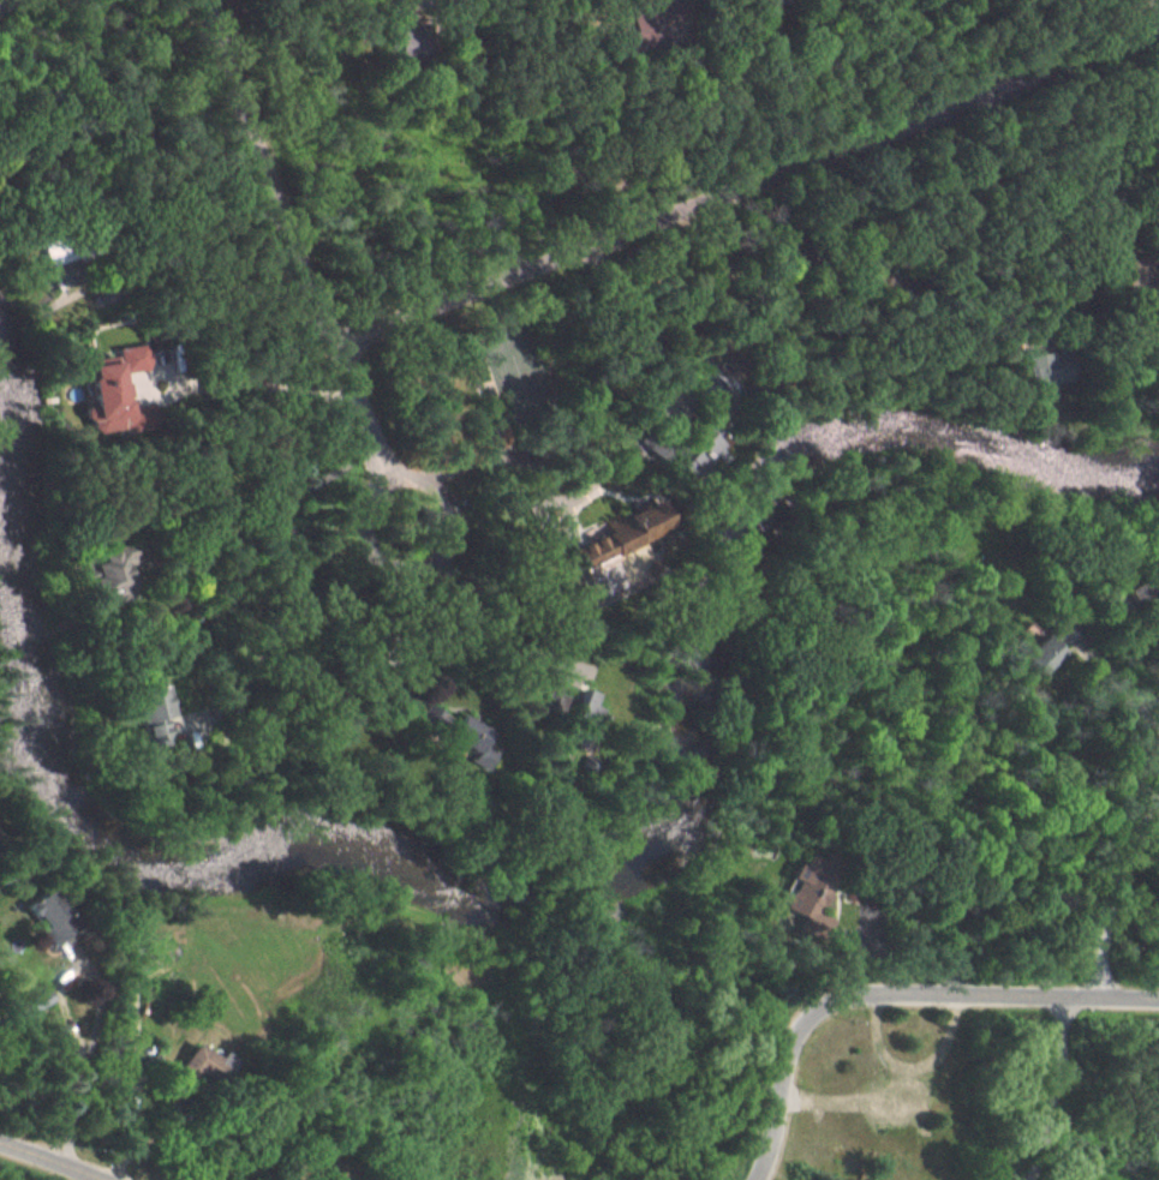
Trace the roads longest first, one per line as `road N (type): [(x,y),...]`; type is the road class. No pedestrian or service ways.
road 1 (residential): [(1158,25),(321,345)]
road 2 (residential): [(1158,991),(858,988),(823,996),(794,1018),(758,1179)]
road 3 (residential): [(321,345),(201,0)]
road 4 (residential): [(459,575),(437,569),(417,589),(410,617),(412,635),(450,654),(512,629),(514,609),(486,579),(459,575)]
road 5 (residential): [(321,345),(437,569)]
road 6 (residential): [(1097,989),(1134,837),(1158,787)]
road 7 (residential): [(127,1179),(64,1150),(0,1133)]

